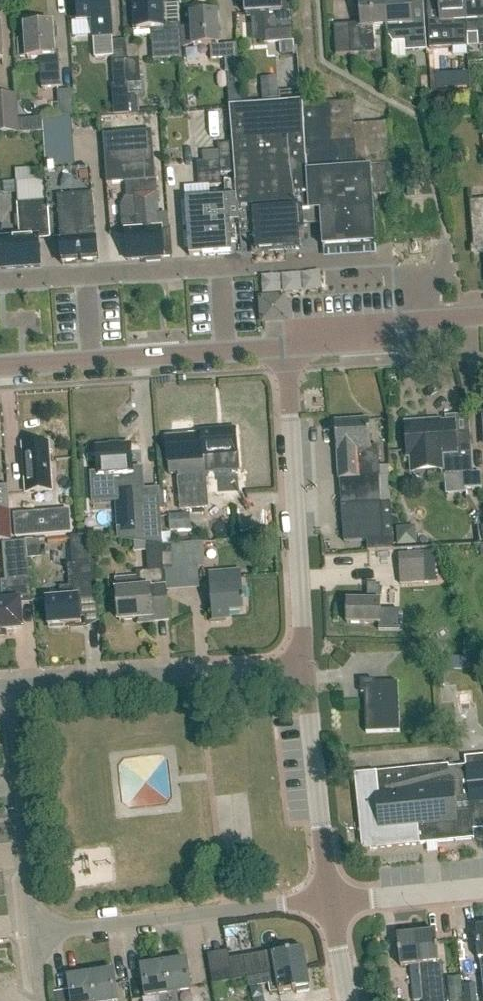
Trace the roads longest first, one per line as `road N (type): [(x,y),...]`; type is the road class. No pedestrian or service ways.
road 1 (residential): [(0,282),(383,259),(431,281),(434,319)]
road 2 (residential): [(308,665),(288,346)]
road 3 (residential): [(34,931),(331,902)]
road 4 (residential): [(12,687),(308,665)]
road 5 (tertiary): [(0,367),(288,346)]
road 6 (residential): [(34,931),(12,687)]
road 7 (residential): [(331,902),(308,665)]
road 8 (residential): [(482,887),(331,902)]
road 9 (tertiary): [(288,346),(434,319)]

